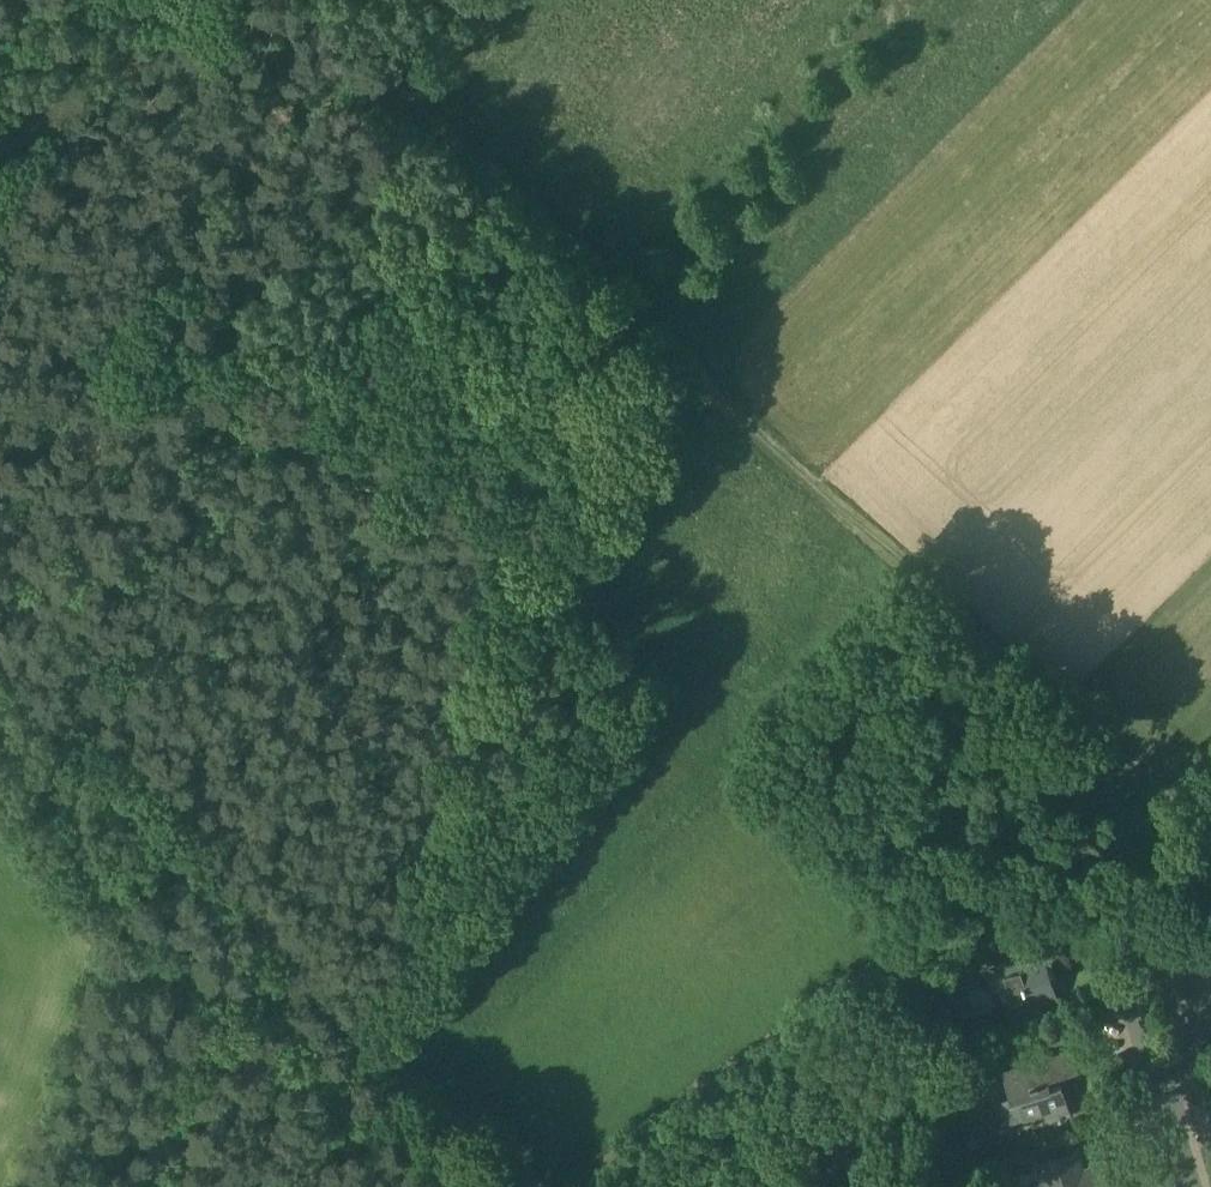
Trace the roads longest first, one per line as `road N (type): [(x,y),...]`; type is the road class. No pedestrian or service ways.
road 1 (track): [(527,1186),(304,973),(0,649)]
road 2 (residential): [(1169,1094),(1192,1030),(1192,987),(1175,955),(1161,950),(1134,956),(1121,998),(1145,1073)]

